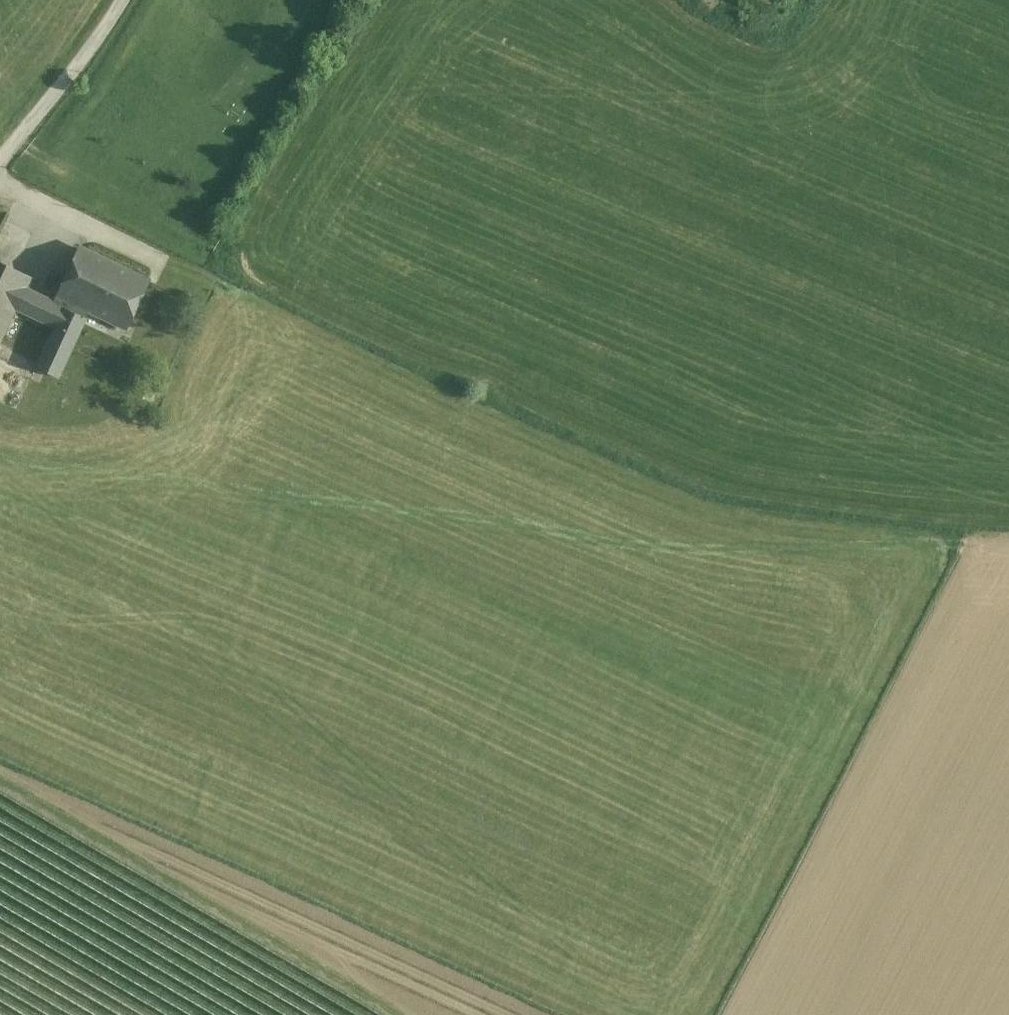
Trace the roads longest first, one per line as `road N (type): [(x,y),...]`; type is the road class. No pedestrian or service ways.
road 1 (track): [(0,156),(98,46),(122,0)]

